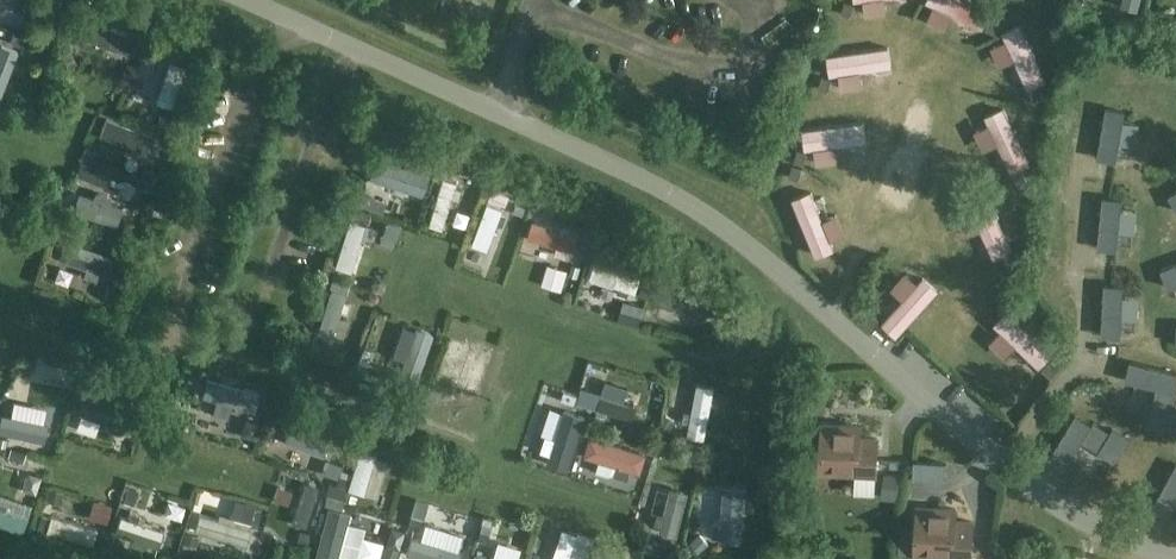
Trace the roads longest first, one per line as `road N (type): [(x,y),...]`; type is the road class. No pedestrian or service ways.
road 1 (unclassified): [(240,0),(650,186),(774,265),(990,457),(1083,521),(1169,558)]

